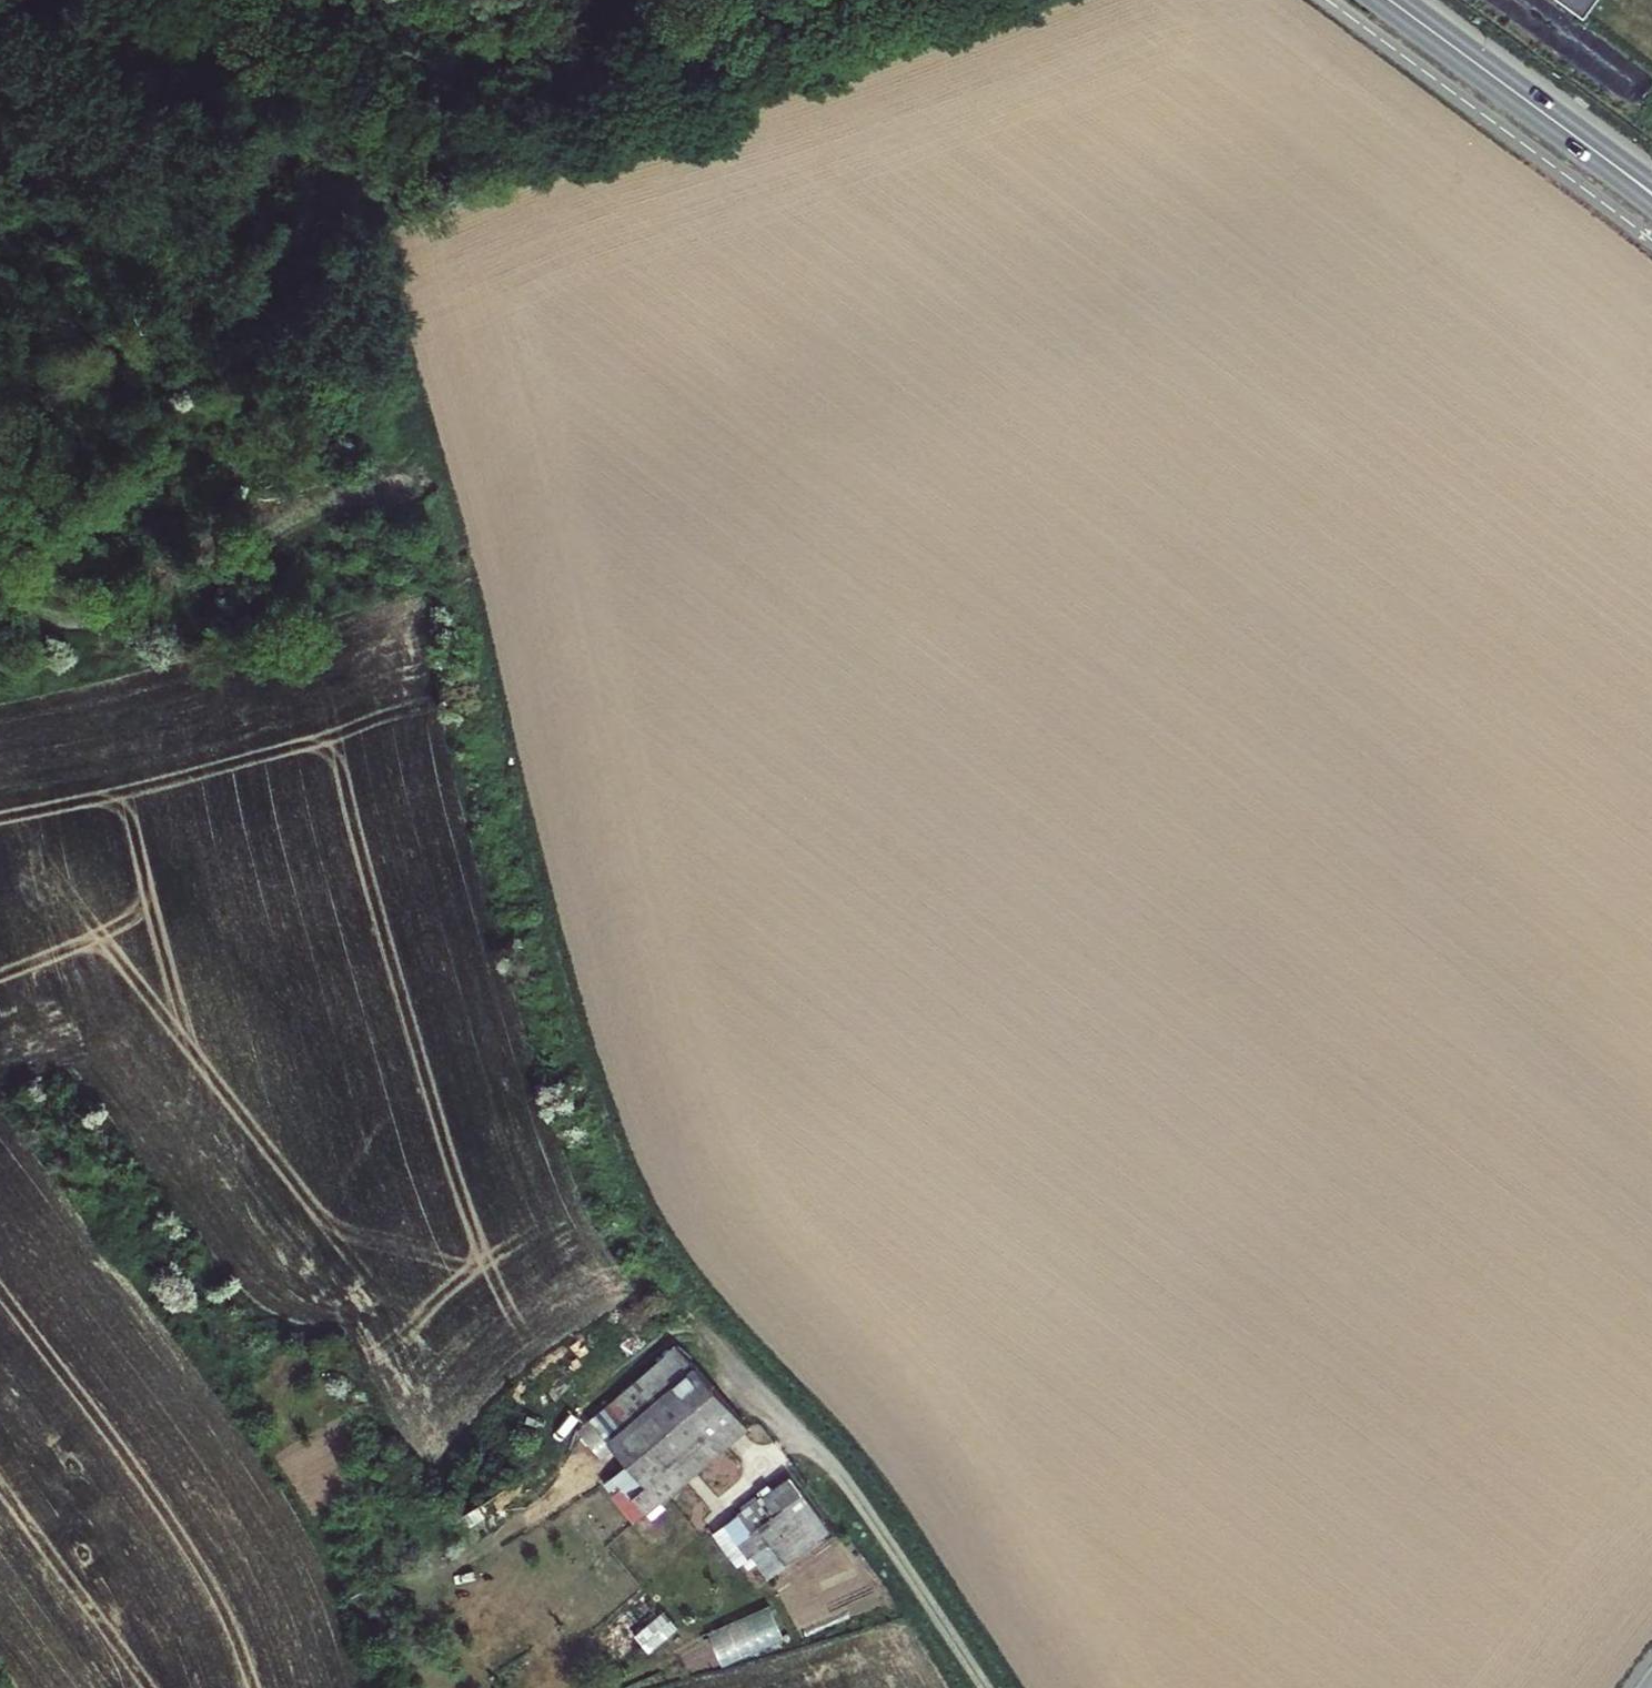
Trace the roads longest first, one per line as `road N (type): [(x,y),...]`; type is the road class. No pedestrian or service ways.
road 1 (residential): [(715,1340),(839,1468),(986,1687)]
road 2 (tertiary): [(1585,145),(1389,0)]

